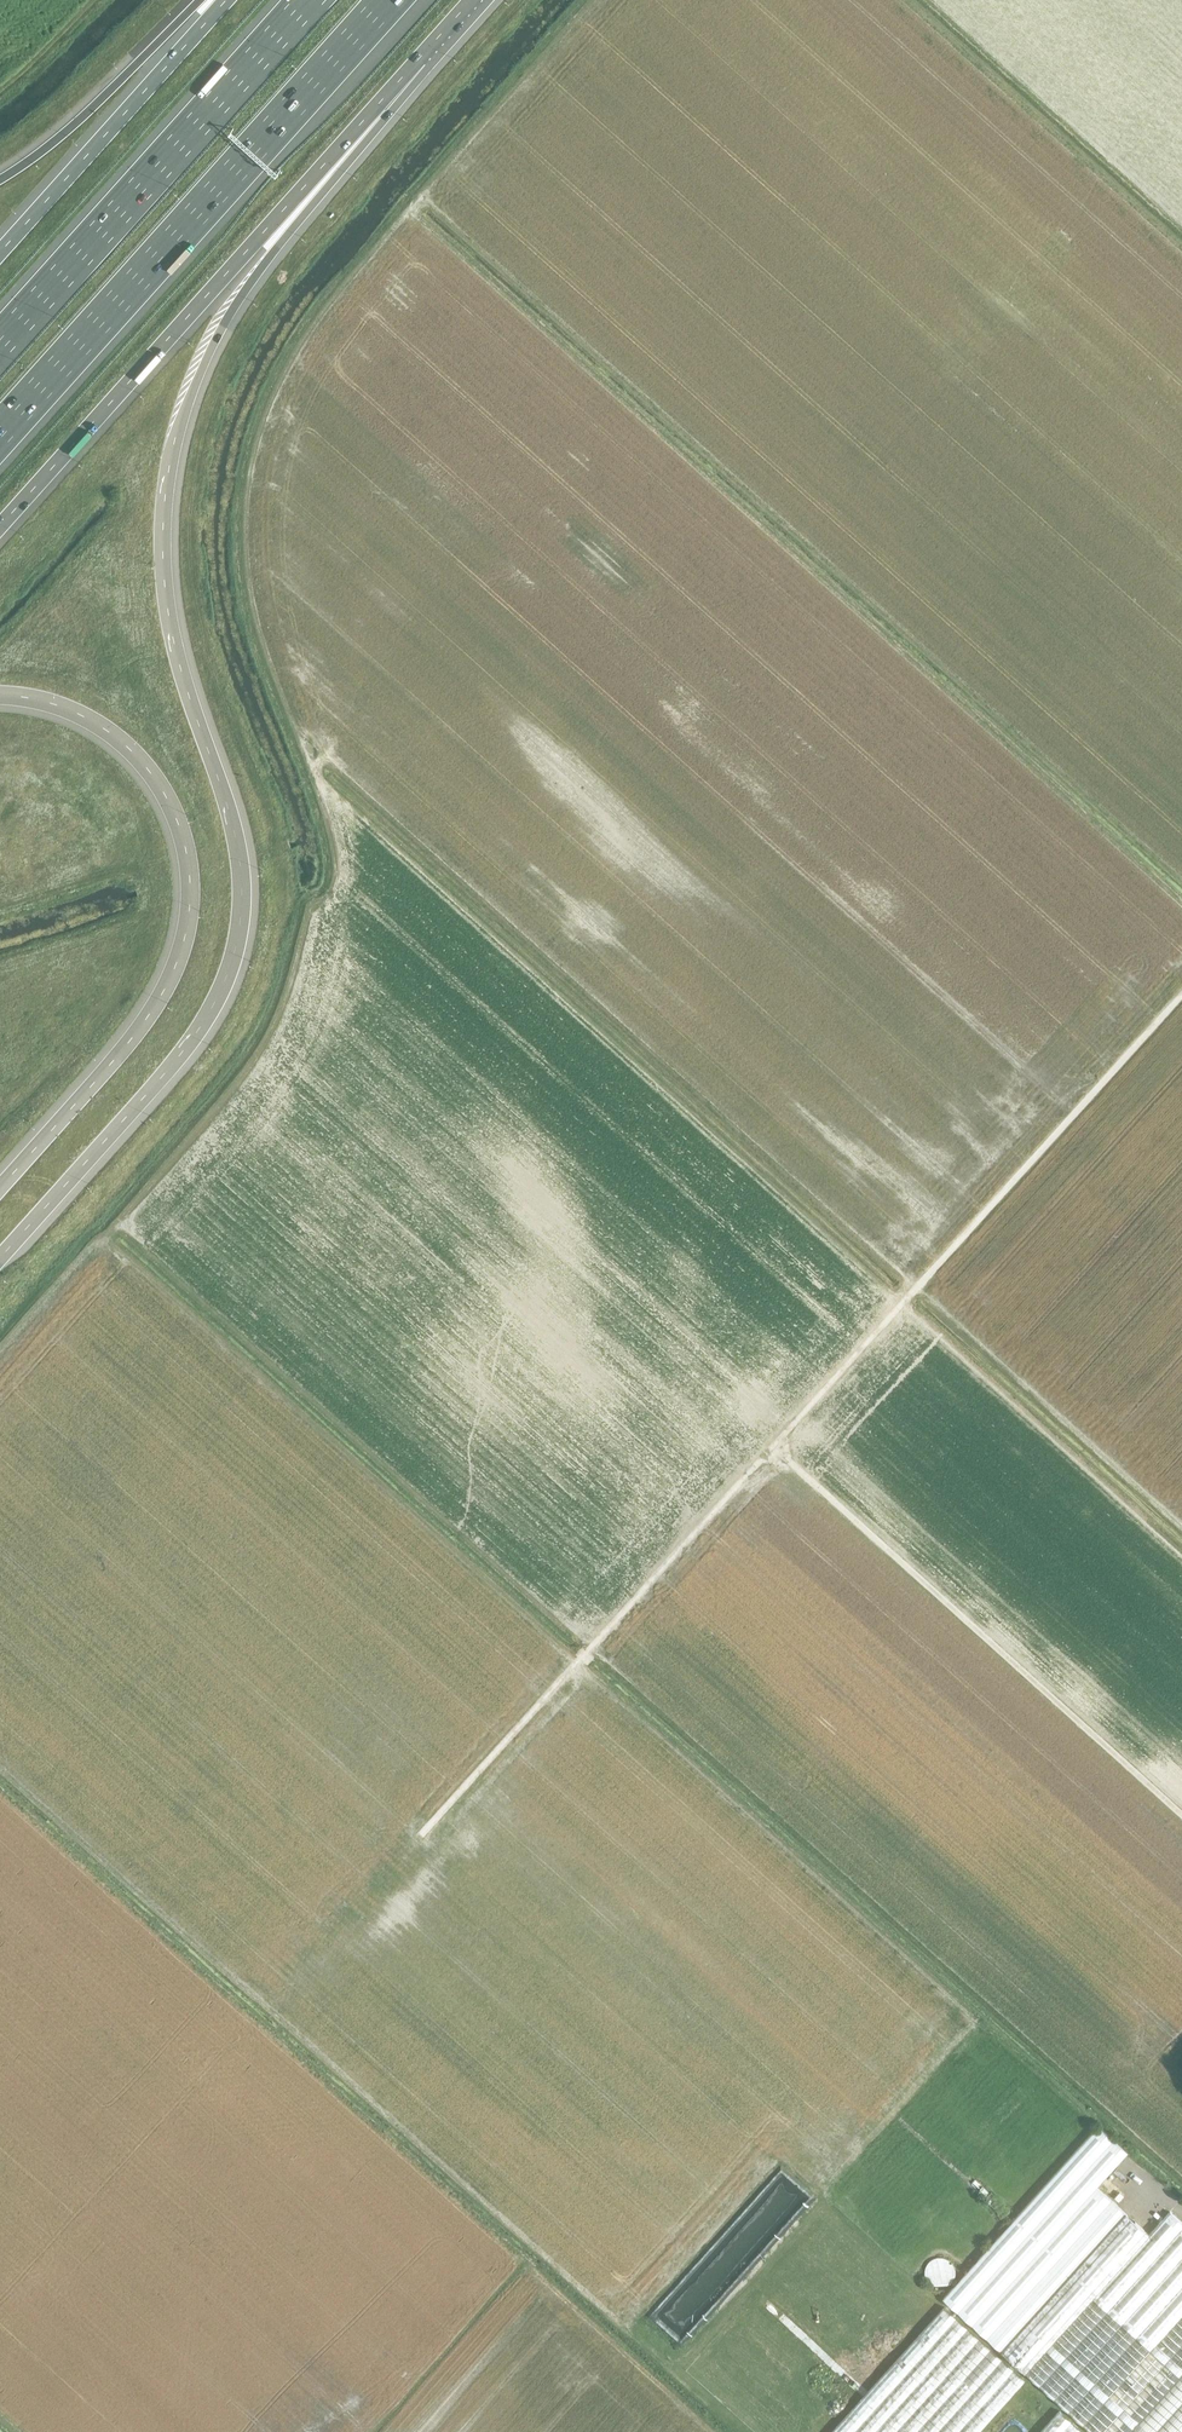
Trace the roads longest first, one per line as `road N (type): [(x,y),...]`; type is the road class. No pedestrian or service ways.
road 1 (motorway): [(0,1257),(181,1053),(226,977),(240,921),(240,861),(168,612),(165,509),(174,442),(247,288),(421,56)]
road 2 (motorway): [(0,695),(81,714),(130,749),(178,821),(190,878),(185,936),(163,991),(0,1188)]
road 3 (motorway): [(0,525),(421,56)]
road 4 (motorway): [(0,438),(392,0)]
road 5 (motorway): [(307,0),(0,344)]
road 6 (motorway): [(224,0),(0,251)]
road 7 (motorway): [(200,0),(0,177)]

